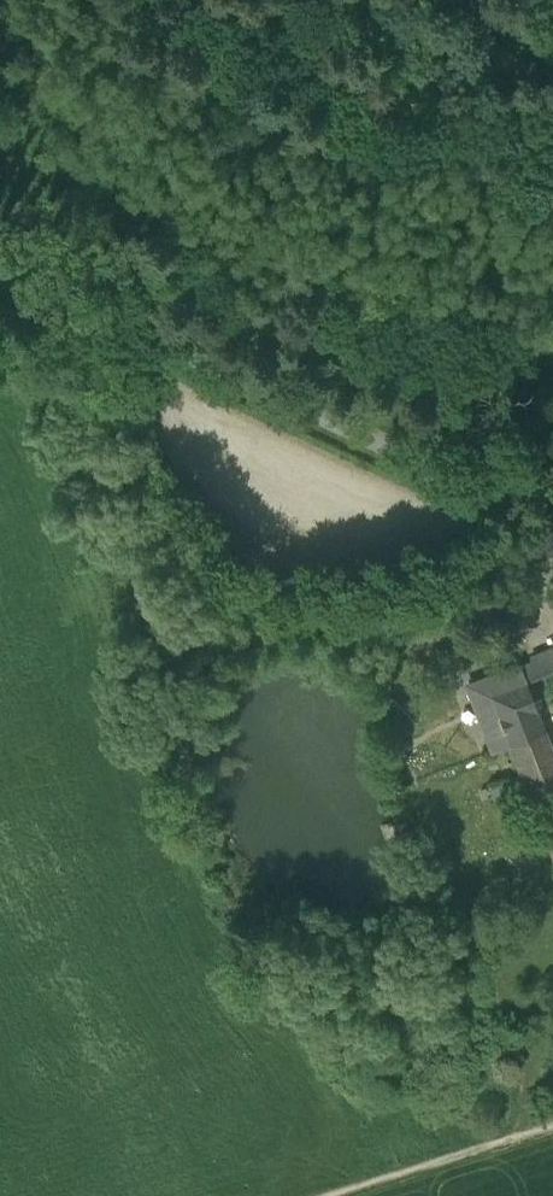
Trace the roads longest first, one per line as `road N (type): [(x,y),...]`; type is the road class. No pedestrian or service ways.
road 1 (unclassified): [(552,531),(505,500),(87,316),(0,247)]

